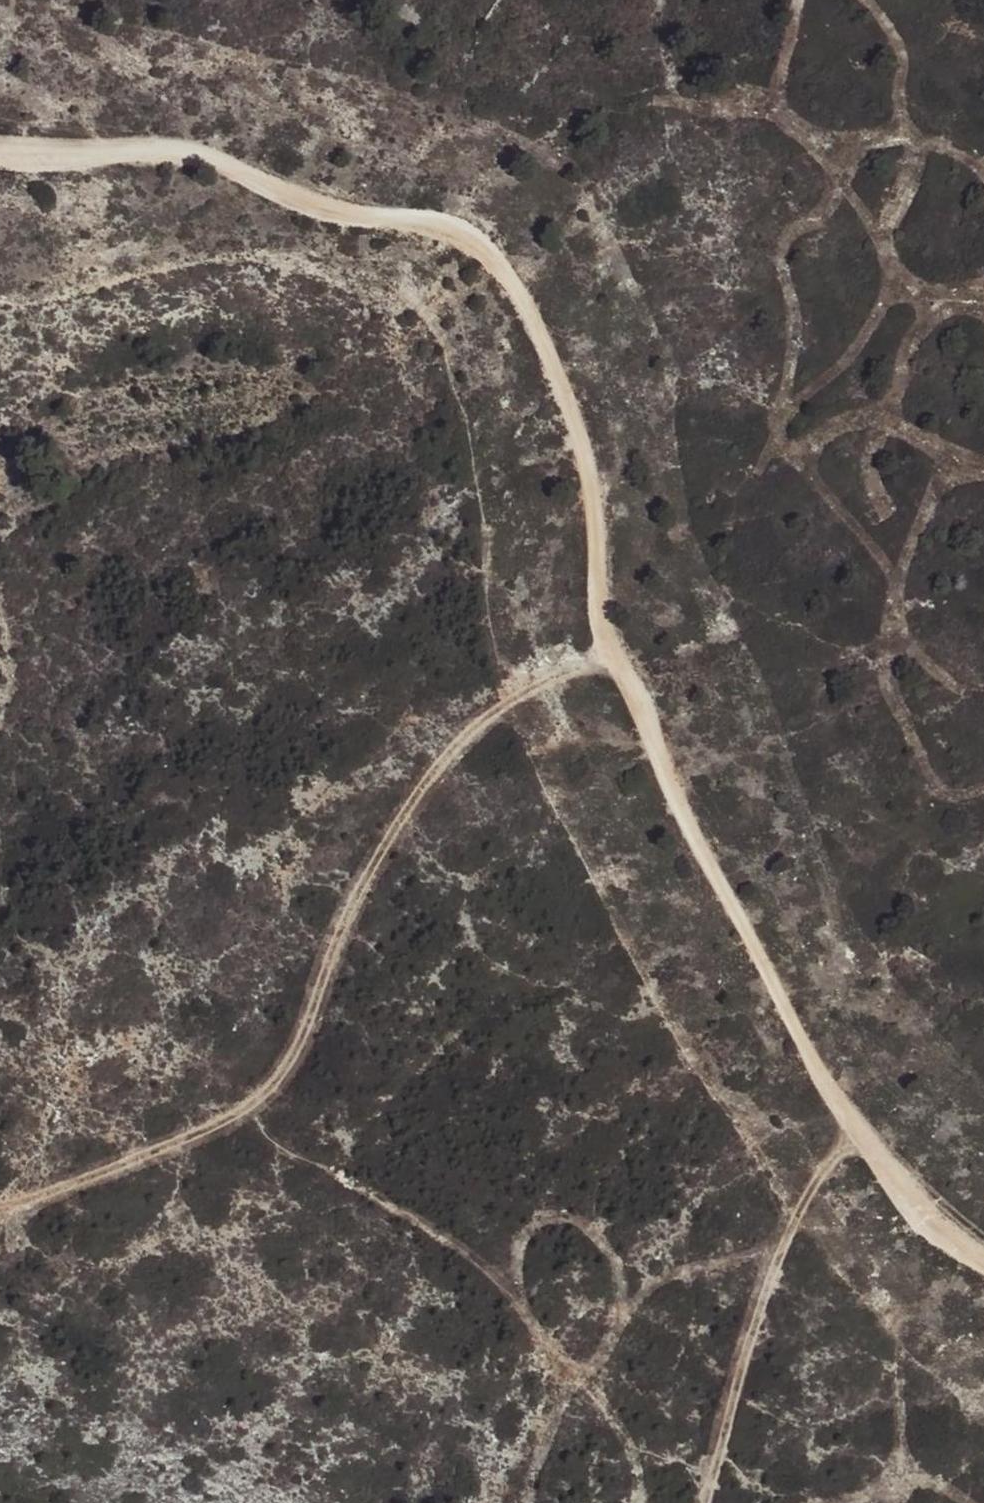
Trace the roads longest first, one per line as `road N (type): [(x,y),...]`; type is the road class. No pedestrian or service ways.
road 1 (track): [(0,150),(186,134),(335,201),(460,194),(539,286),(588,444),(595,584),(821,1079),(925,1206),(983,1252)]
road 2 (track): [(856,1122),(763,1292),(711,1502)]

